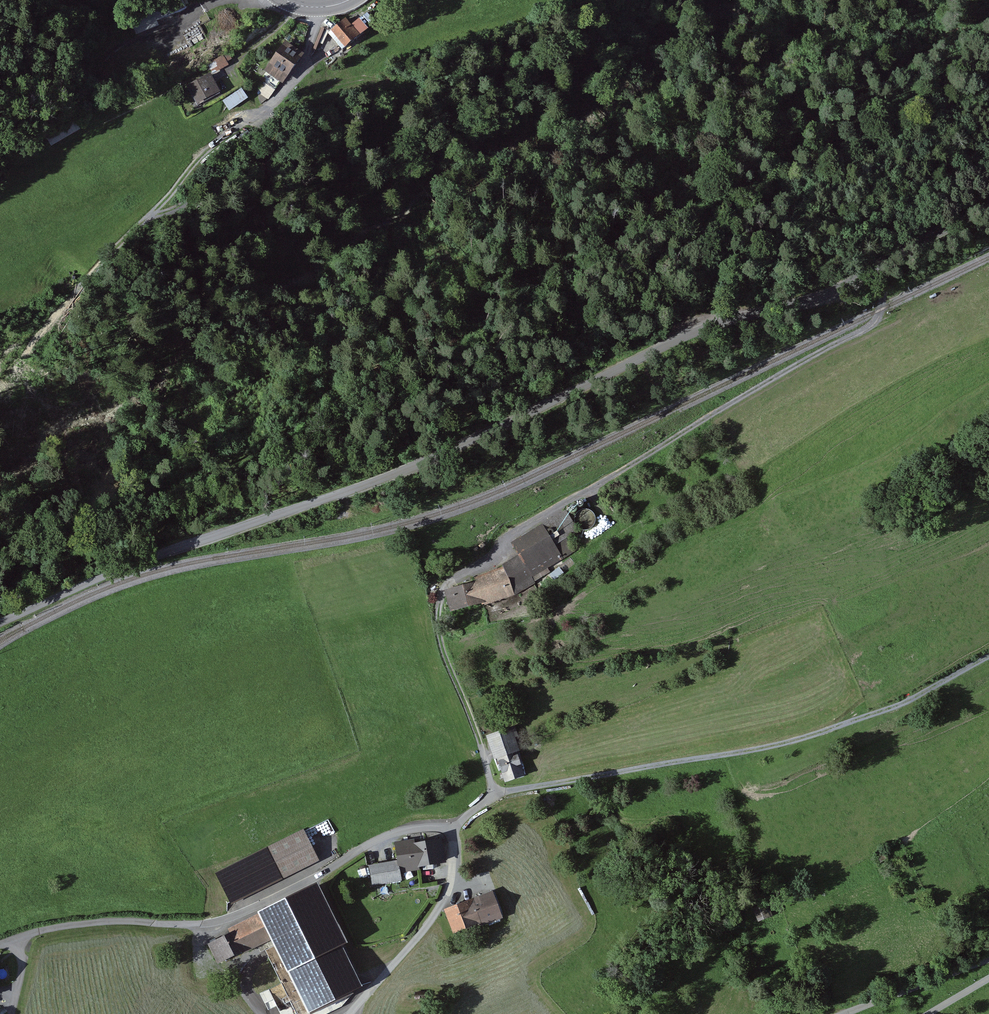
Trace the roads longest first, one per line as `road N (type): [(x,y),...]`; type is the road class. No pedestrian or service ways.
road 1 (unclassified): [(988,204),(828,297),(694,330),(464,444),(330,501),(137,561),(0,625)]
road 2 (track): [(874,270),(884,283),(874,324),(504,541),(442,590),(438,635),(497,794)]
road 3 (track): [(454,826),(497,794),(771,747),(925,697),(988,662)]
road 4 (track): [(320,7),(301,70),(189,165),(79,293),(0,368)]
road 5 (track): [(220,0),(128,42),(96,70)]

